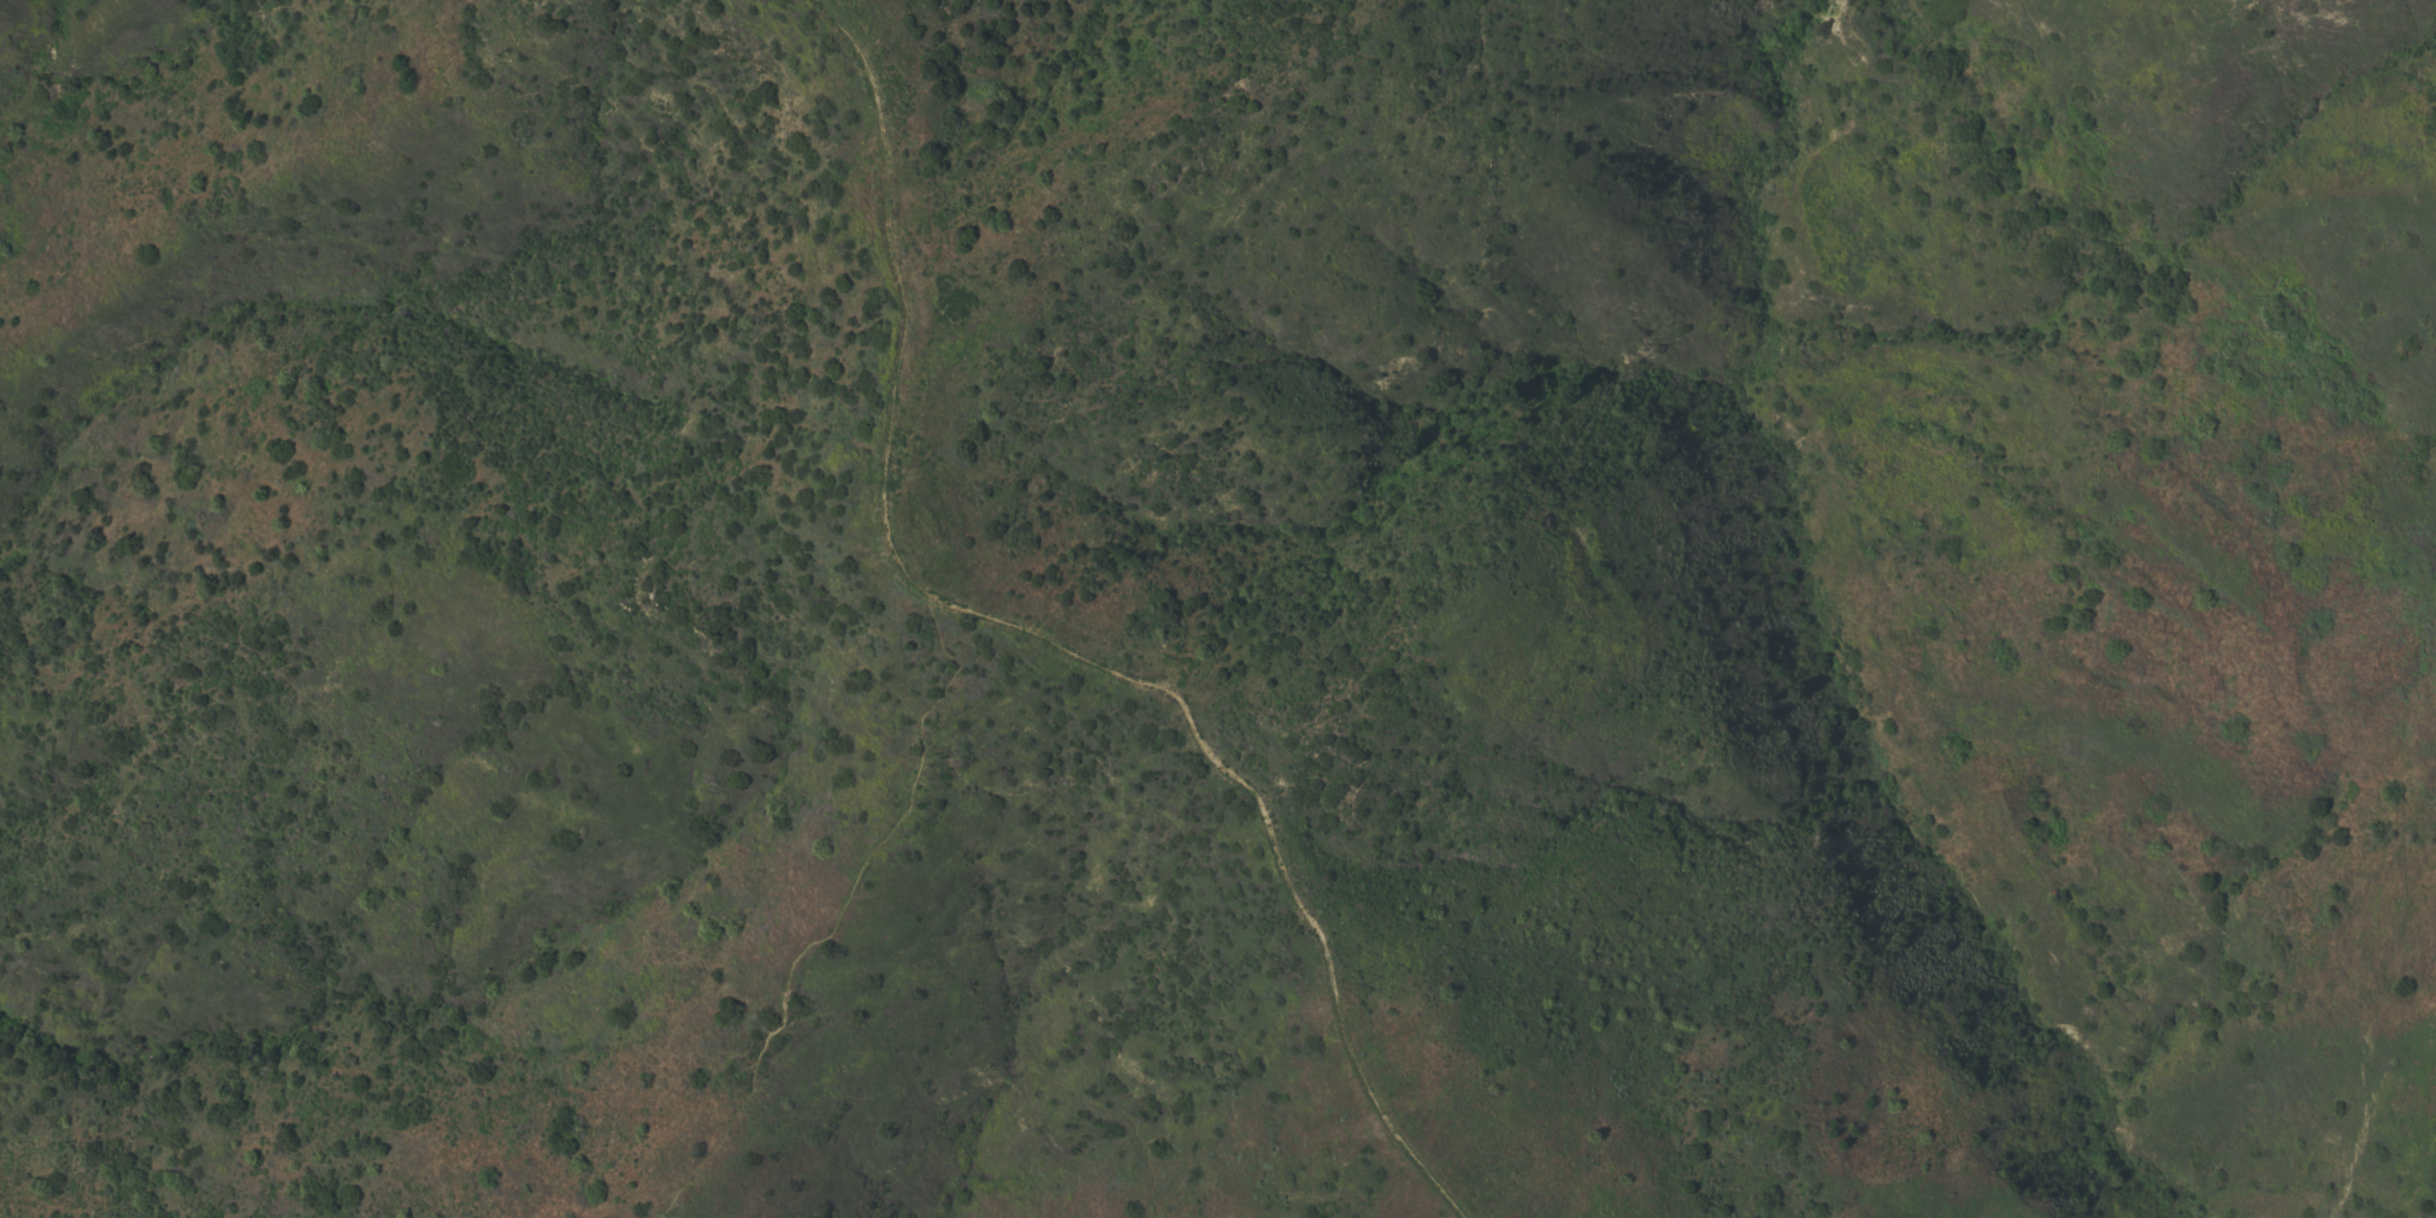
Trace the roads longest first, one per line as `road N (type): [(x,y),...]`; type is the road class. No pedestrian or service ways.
road 1 (track): [(1464,1217),(1387,1130),(1337,1024),(1320,942),(1231,779),(1190,745),(1187,714),(1129,680),(927,598),(891,567),(879,490),(906,296),(889,253),(879,122),(855,67),(802,0)]

